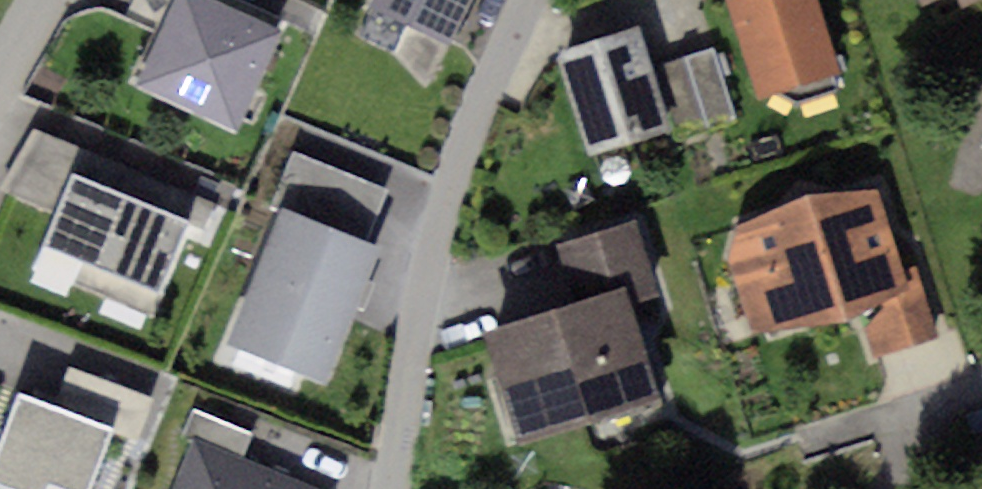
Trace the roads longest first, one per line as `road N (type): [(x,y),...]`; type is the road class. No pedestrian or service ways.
road 1 (residential): [(396,488),(462,153),(529,0)]

